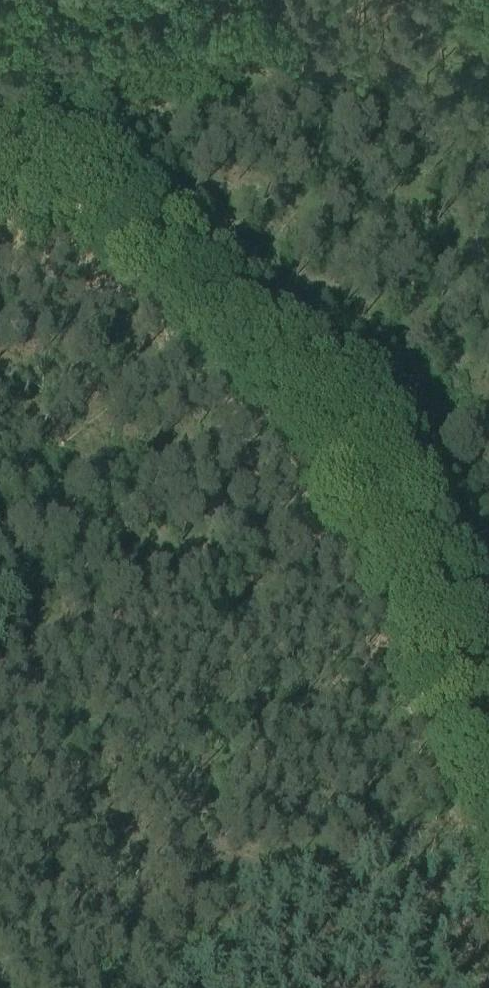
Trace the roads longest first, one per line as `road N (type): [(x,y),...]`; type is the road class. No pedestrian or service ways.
road 1 (track): [(0,163),(167,263),(250,326),(299,381),(380,516)]
road 2 (track): [(0,649),(380,516)]
road 3 (track): [(380,516),(488,770)]
road 4 (track): [(112,0),(46,45),(0,53)]

